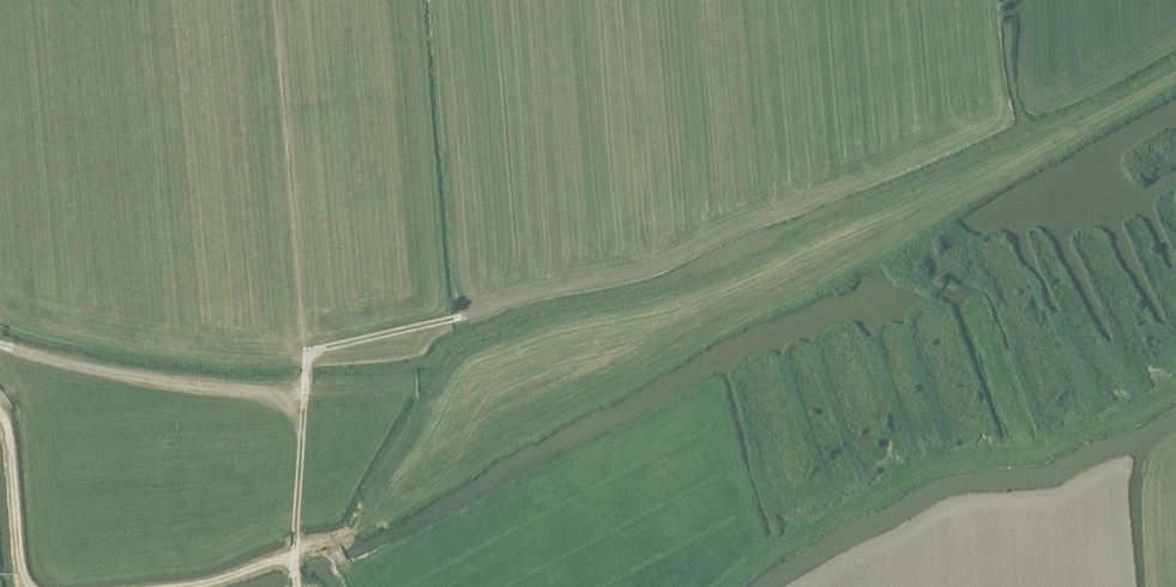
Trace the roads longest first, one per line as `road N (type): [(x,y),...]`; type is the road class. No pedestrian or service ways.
road 1 (track): [(272,0),(304,354),(293,554),(328,542),(343,562)]
road 2 (track): [(304,354),(477,312)]
road 3 (track): [(30,586),(0,412)]
road 4 (track): [(298,586),(293,554),(195,586)]

